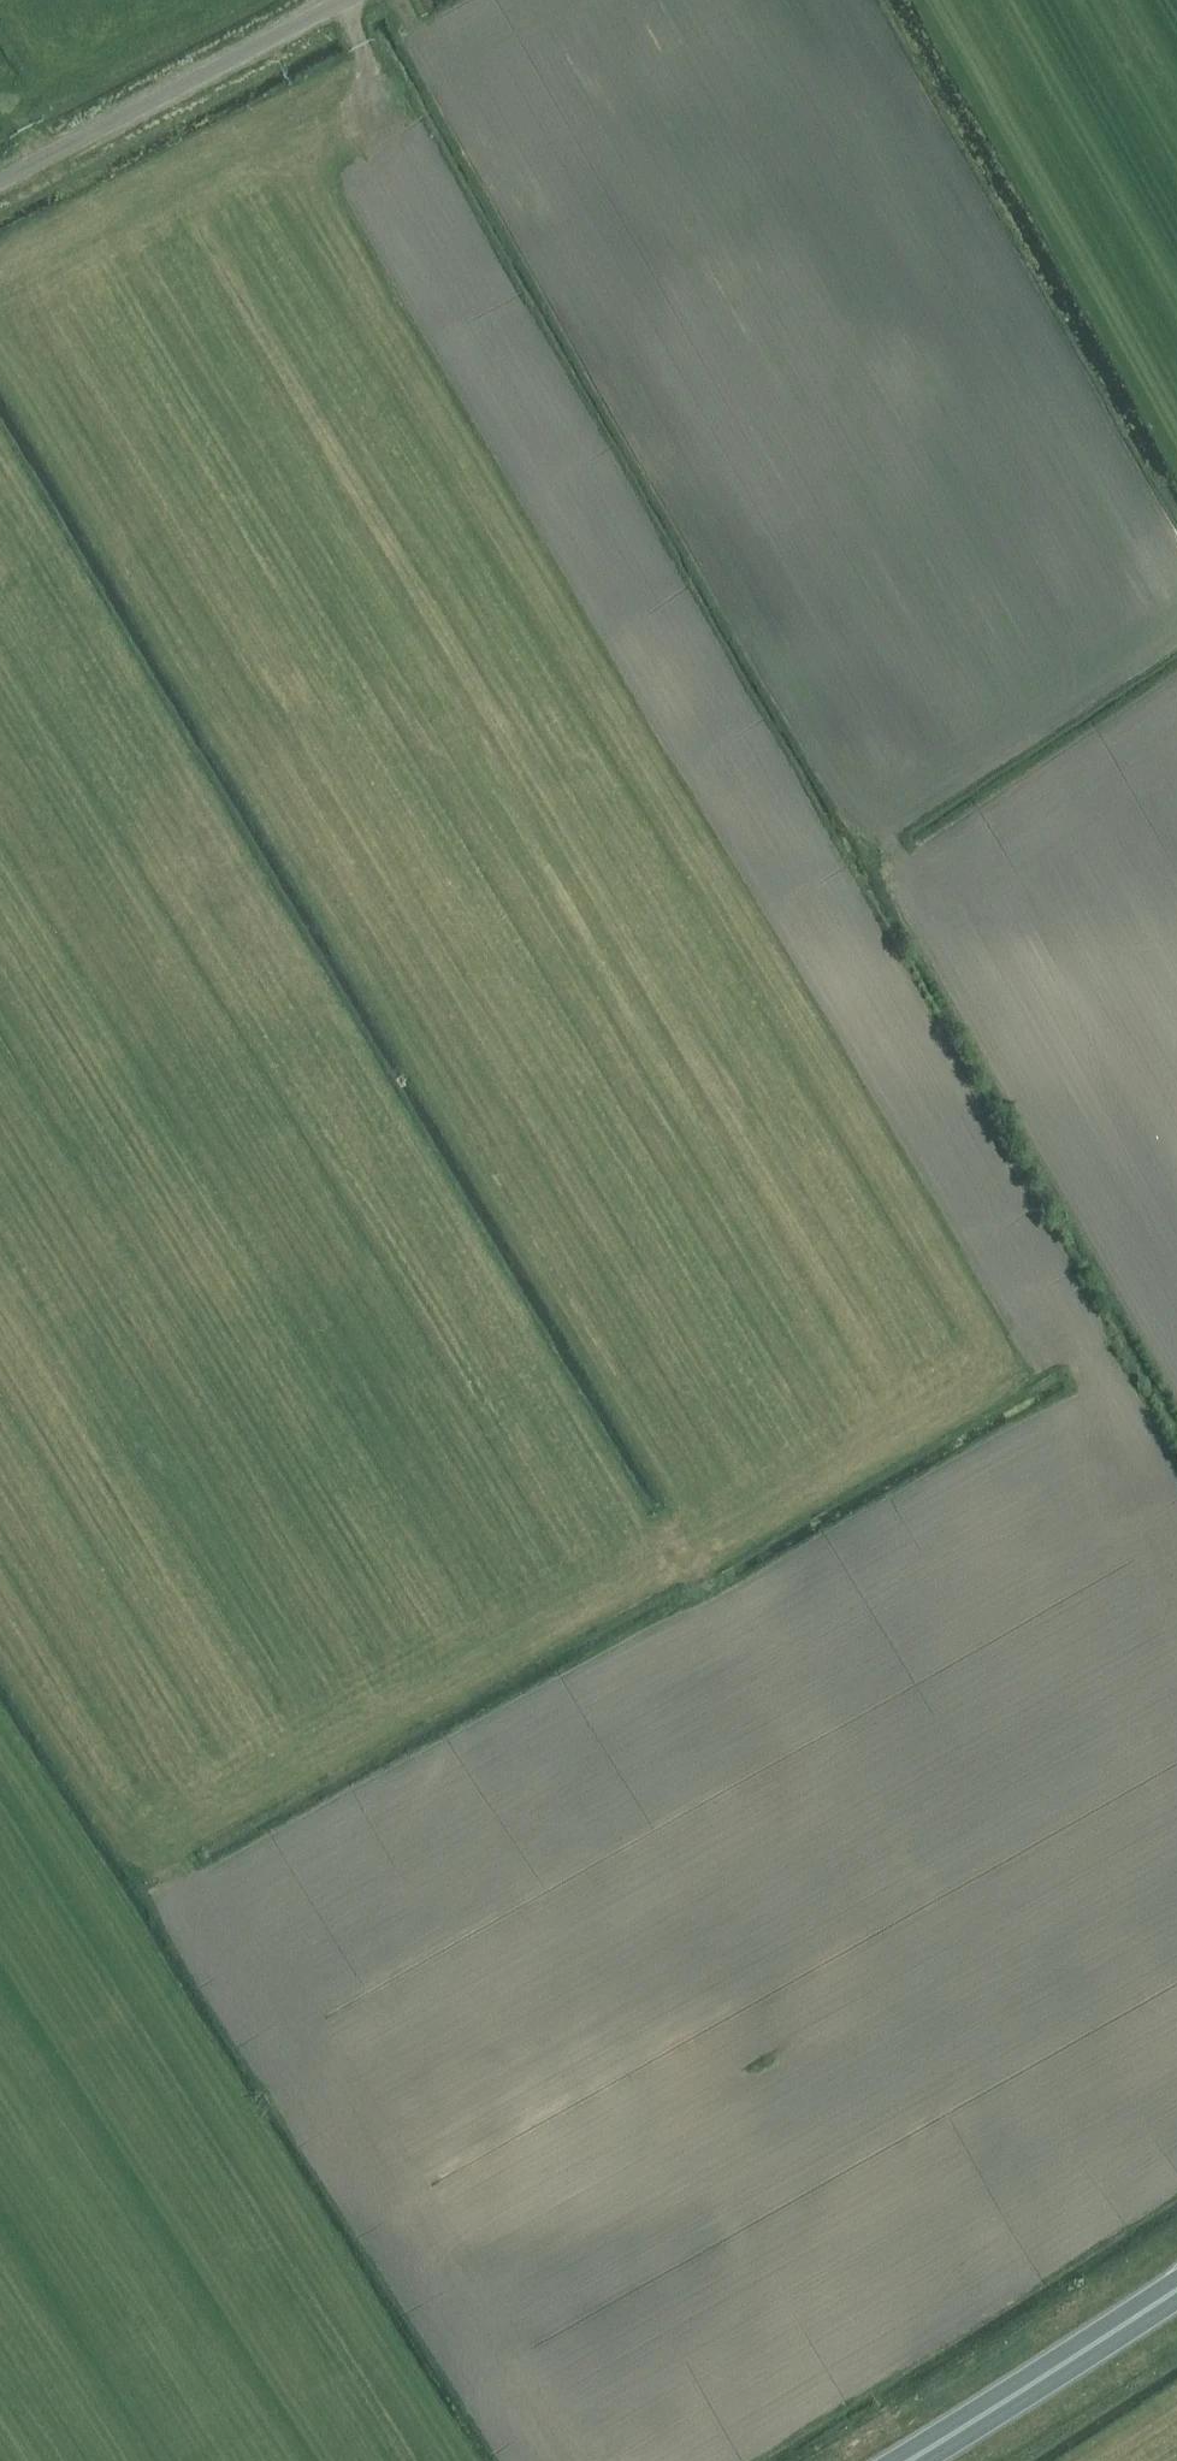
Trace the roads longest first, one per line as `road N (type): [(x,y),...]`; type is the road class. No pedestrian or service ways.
road 1 (unclassified): [(0,181),(344,0)]
road 2 (trunk): [(910,2460),(1176,2290)]

